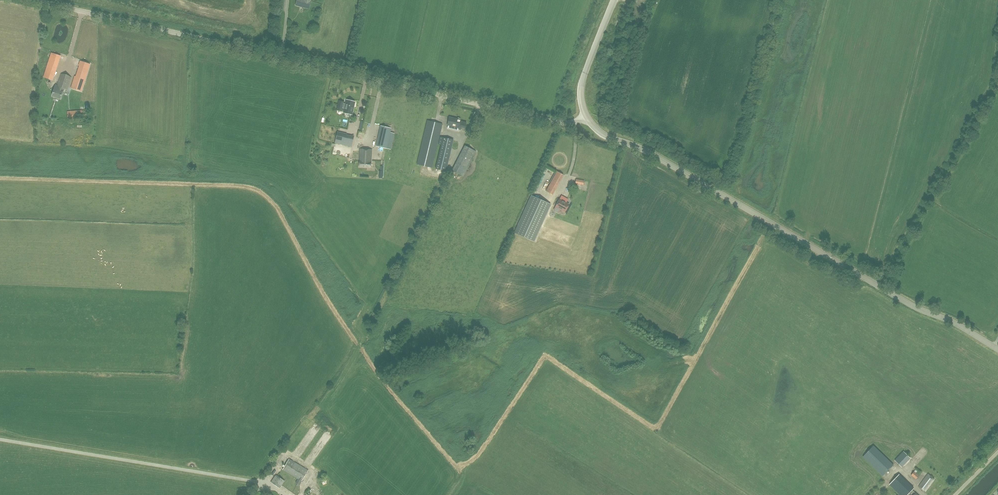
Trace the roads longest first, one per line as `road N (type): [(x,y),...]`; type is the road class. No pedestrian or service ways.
road 1 (unclassified): [(997,350),(668,163),(603,135),(585,117),(548,119),(283,57)]
road 2 (unclassified): [(283,57),(31,0)]

